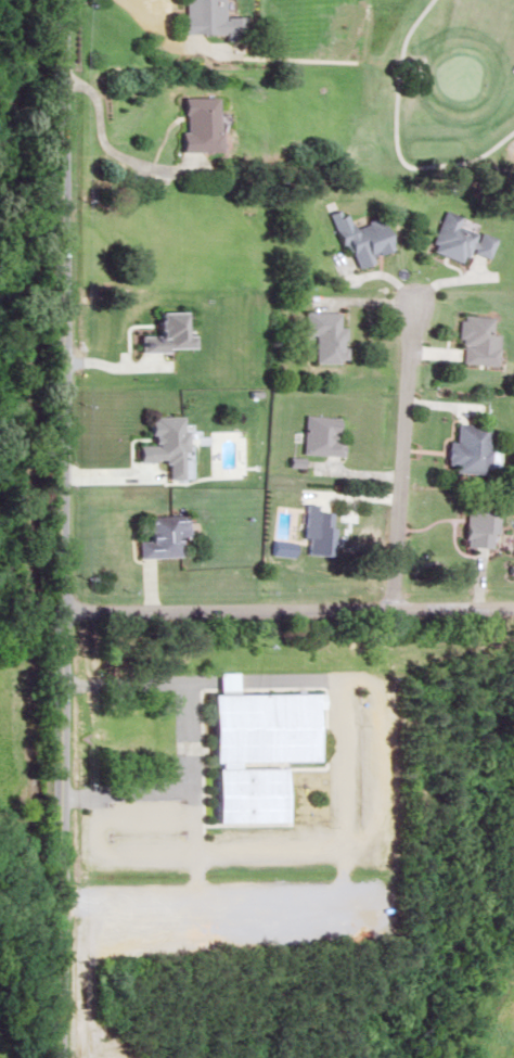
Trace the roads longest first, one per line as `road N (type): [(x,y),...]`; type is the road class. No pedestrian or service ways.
road 1 (secondary): [(57,1057),(65,0)]
road 2 (residential): [(64,610),(513,610)]
road 3 (residential): [(386,608),(410,306)]

